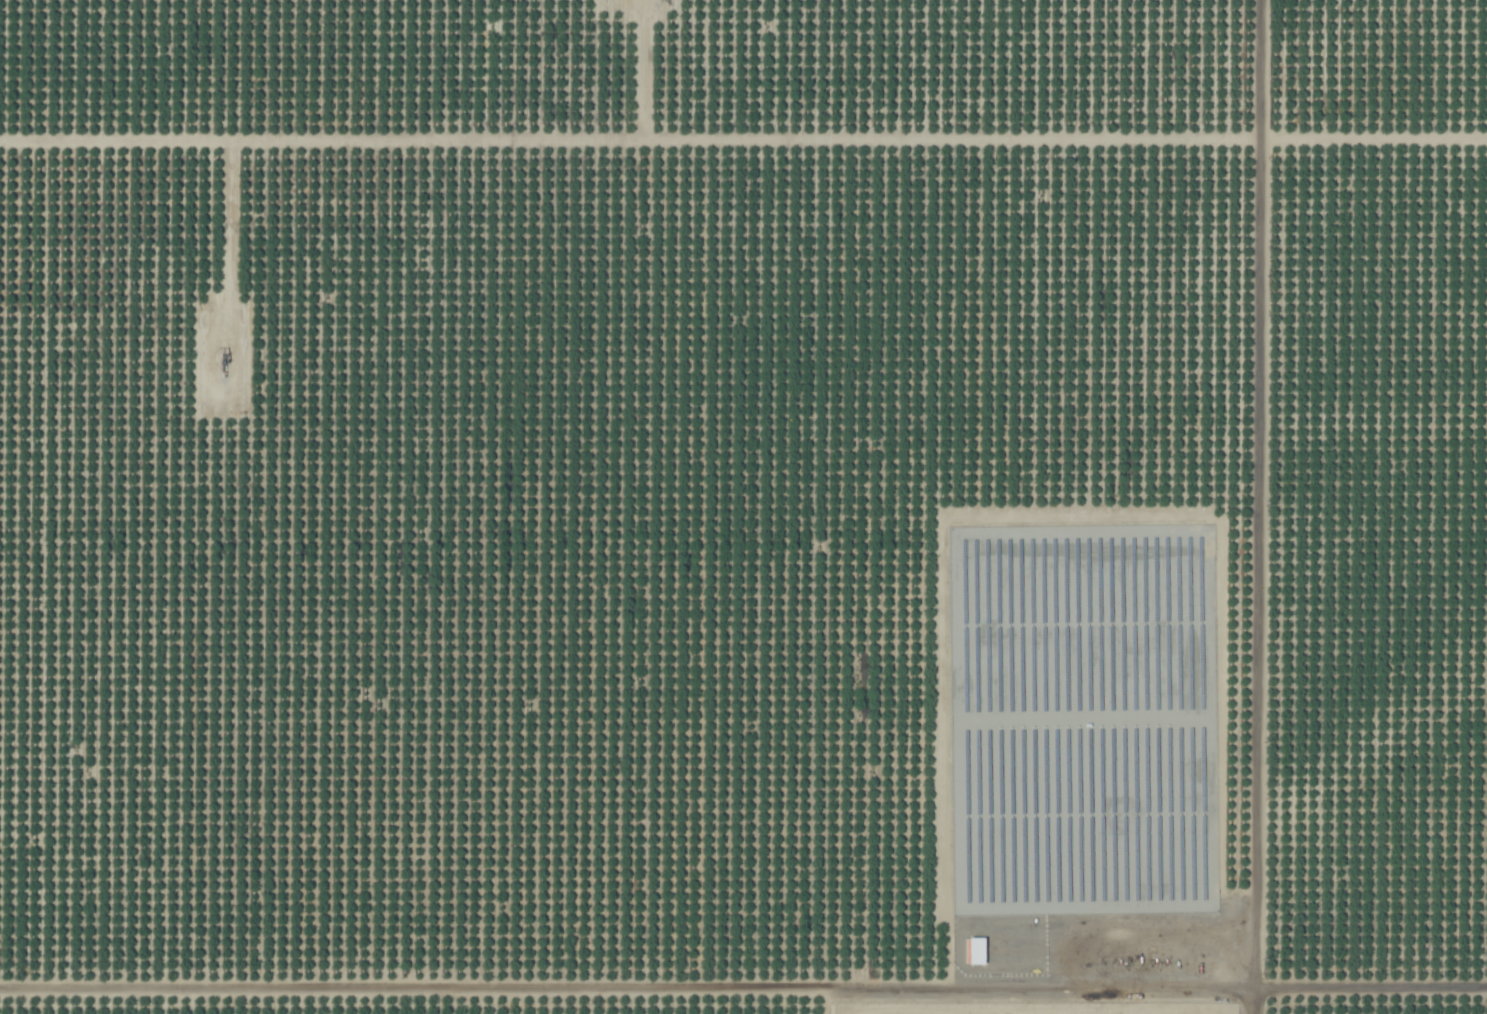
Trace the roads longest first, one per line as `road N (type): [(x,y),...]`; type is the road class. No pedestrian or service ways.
road 1 (track): [(0,990),(1486,987)]

